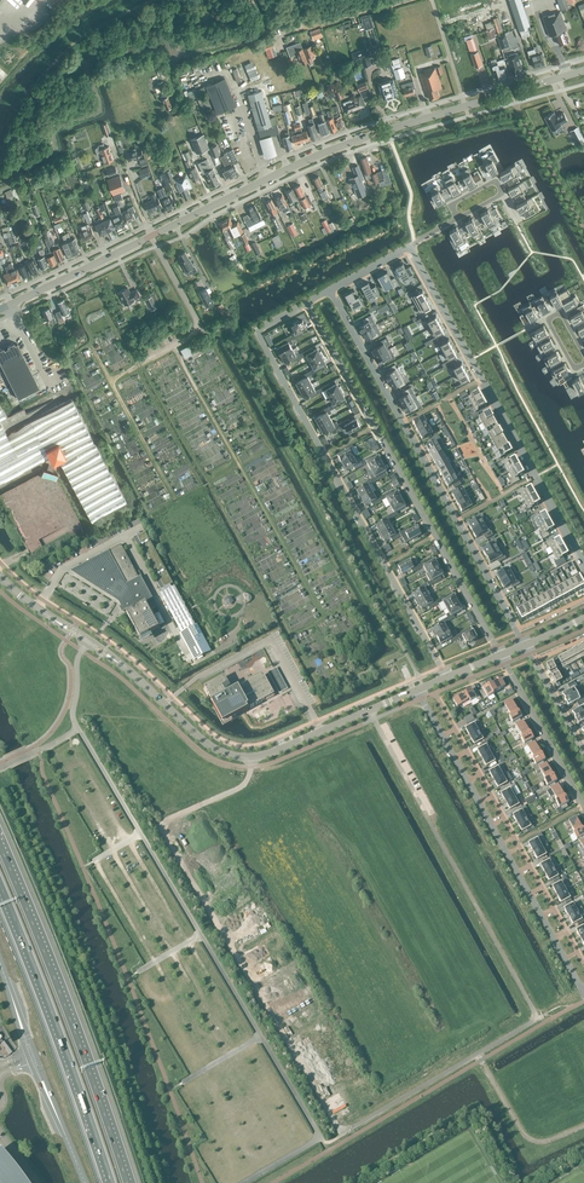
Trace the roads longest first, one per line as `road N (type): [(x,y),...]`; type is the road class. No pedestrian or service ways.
road 1 (secondary): [(0,309),(298,165),(465,107)]
road 2 (residential): [(250,757),(241,786),(161,829),(342,1135)]
road 3 (residential): [(307,302),(256,331),(445,678)]
road 4 (residential): [(524,645),(329,290)]
road 5 (residential): [(501,655),(307,302)]
road 6 (residential): [(410,246),(583,564)]
road 7 (motorway): [(128,1182),(0,846)]
road 8 (residential): [(538,1019),(368,711)]
road 9 (residential): [(583,992),(417,690)]
road 10 (motorway): [(0,885),(111,1182)]
road 11 (residential): [(538,1019),(342,1135)]
road 12 (residential): [(583,810),(501,655)]
road 13 (tertiary): [(117,662),(208,744),(250,757)]
road 14 (tertiary): [(250,757),(368,711)]
road 15 (residential): [(583,754),(524,645)]
road 16 (secondary): [(465,107),(583,72)]
road 17 (residential): [(583,356),(560,312),(547,320),(575,369)]

